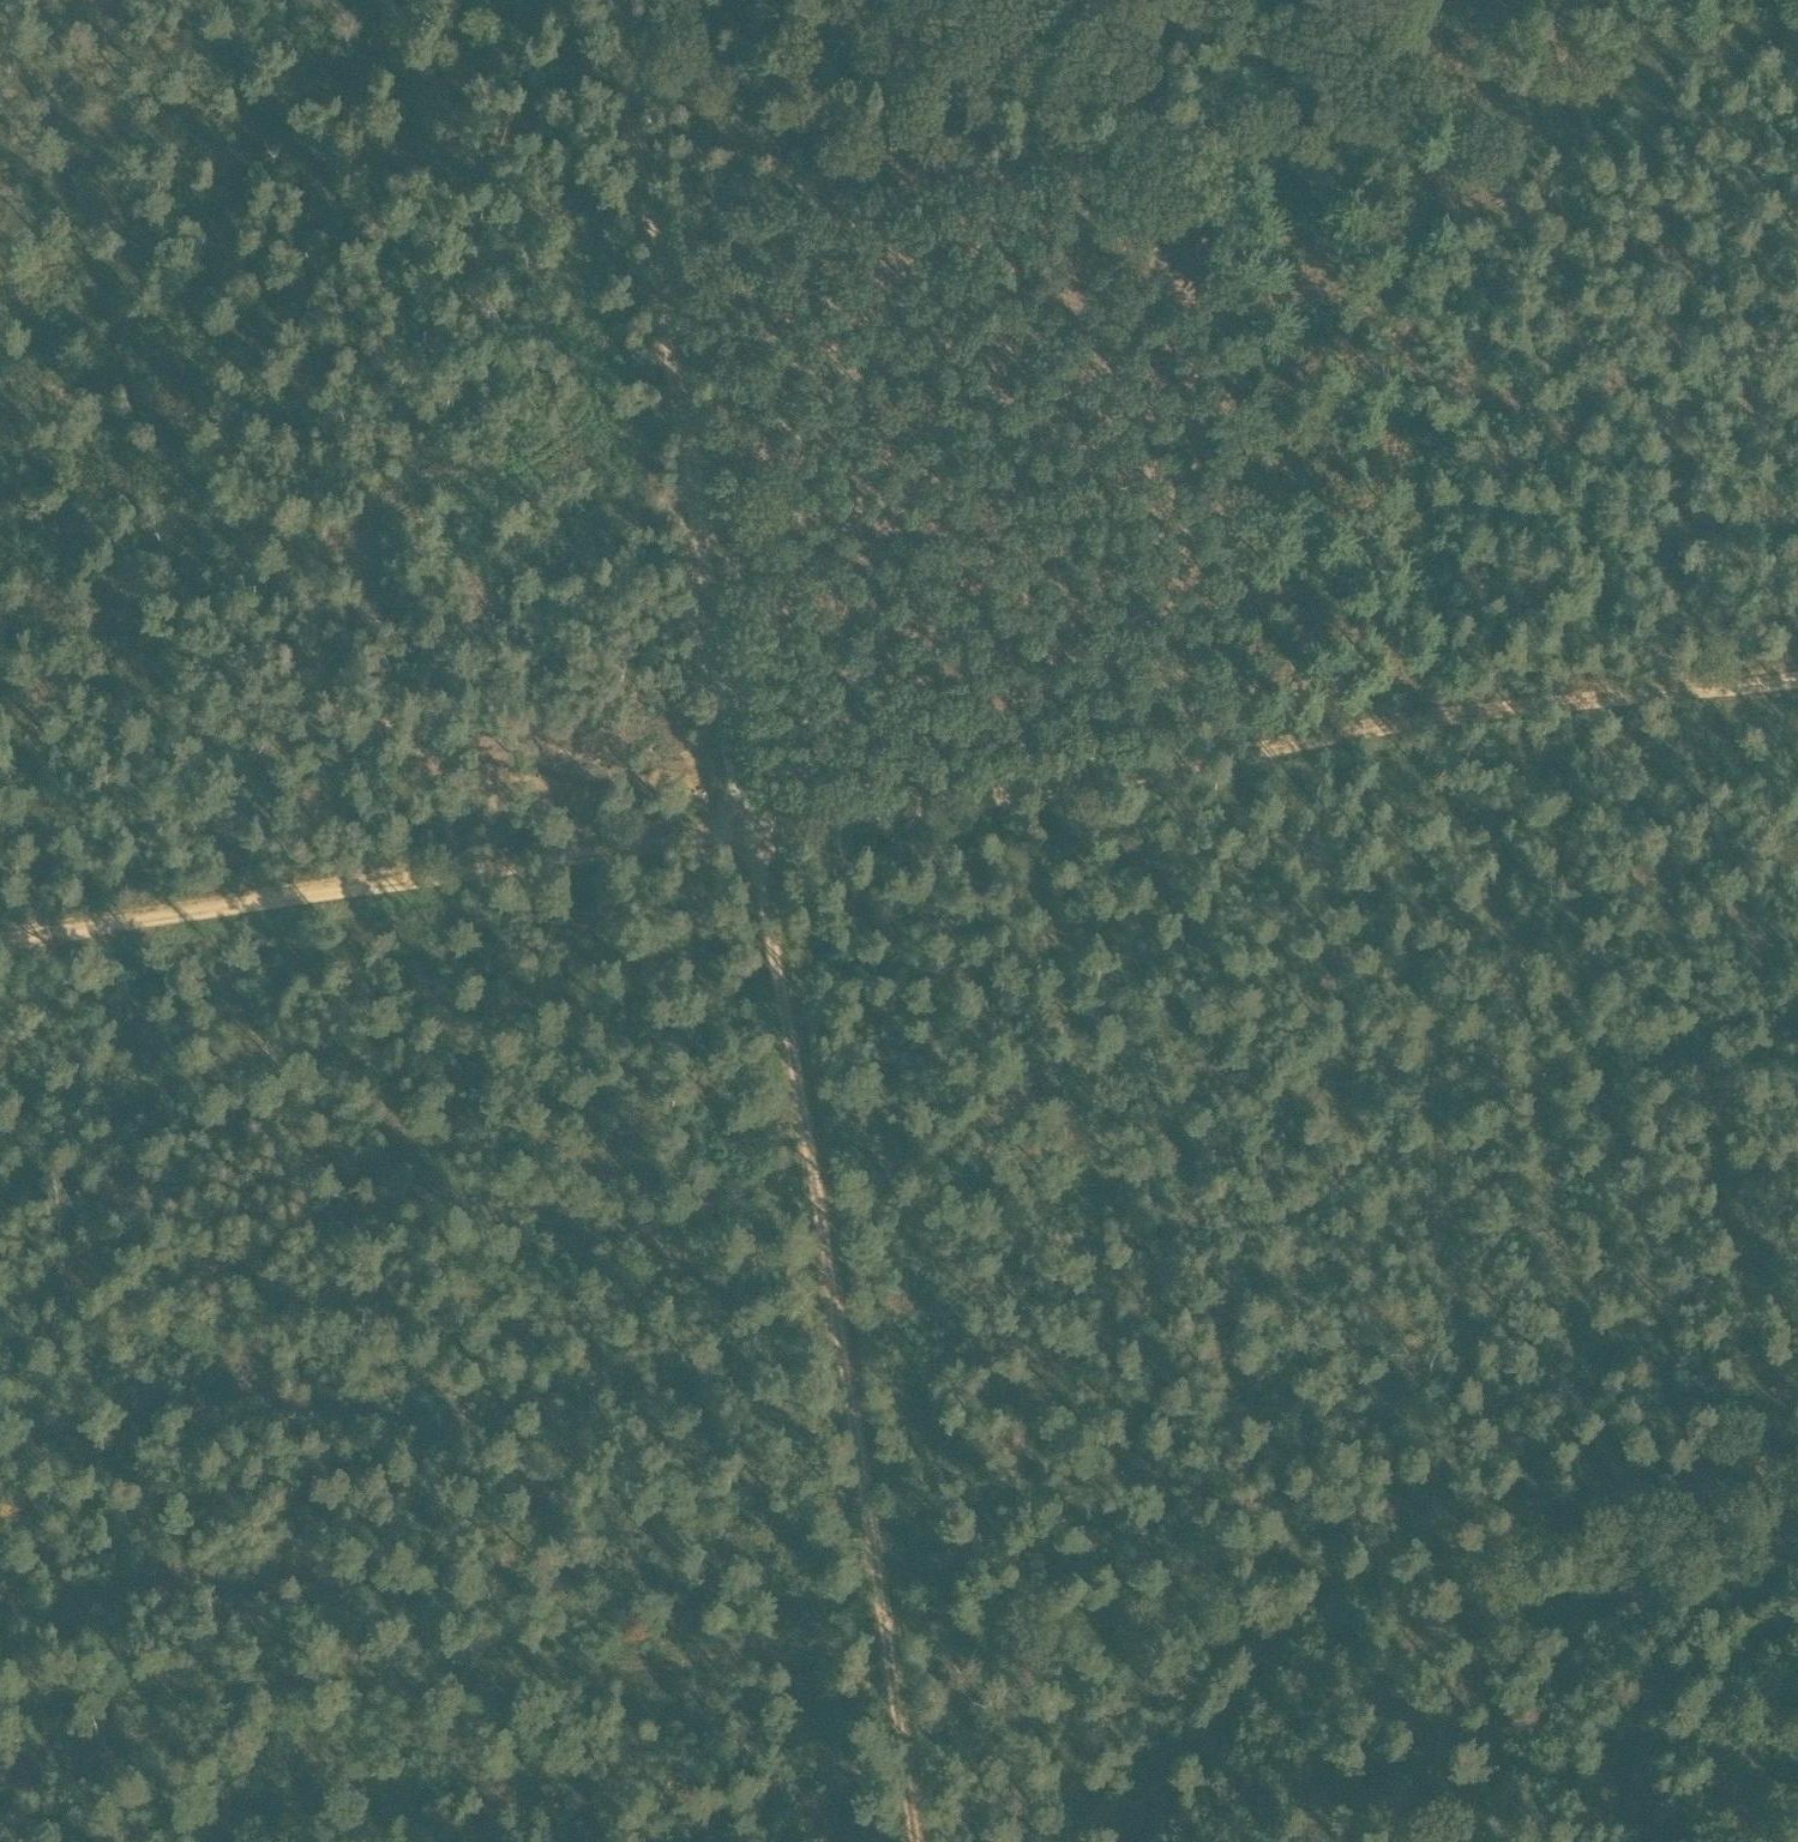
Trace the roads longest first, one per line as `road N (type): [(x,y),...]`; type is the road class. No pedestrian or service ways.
road 1 (track): [(1797,684),(746,837)]
road 2 (track): [(877,1649),(1797,1512)]
road 3 (track): [(0,1704),(877,1649)]
road 4 (track): [(616,0),(685,487),(746,837)]
road 5 (track): [(746,837),(768,919),(877,1649)]
road 6 (track): [(746,837),(0,947)]
road 7 (track): [(877,1649),(904,1841)]

